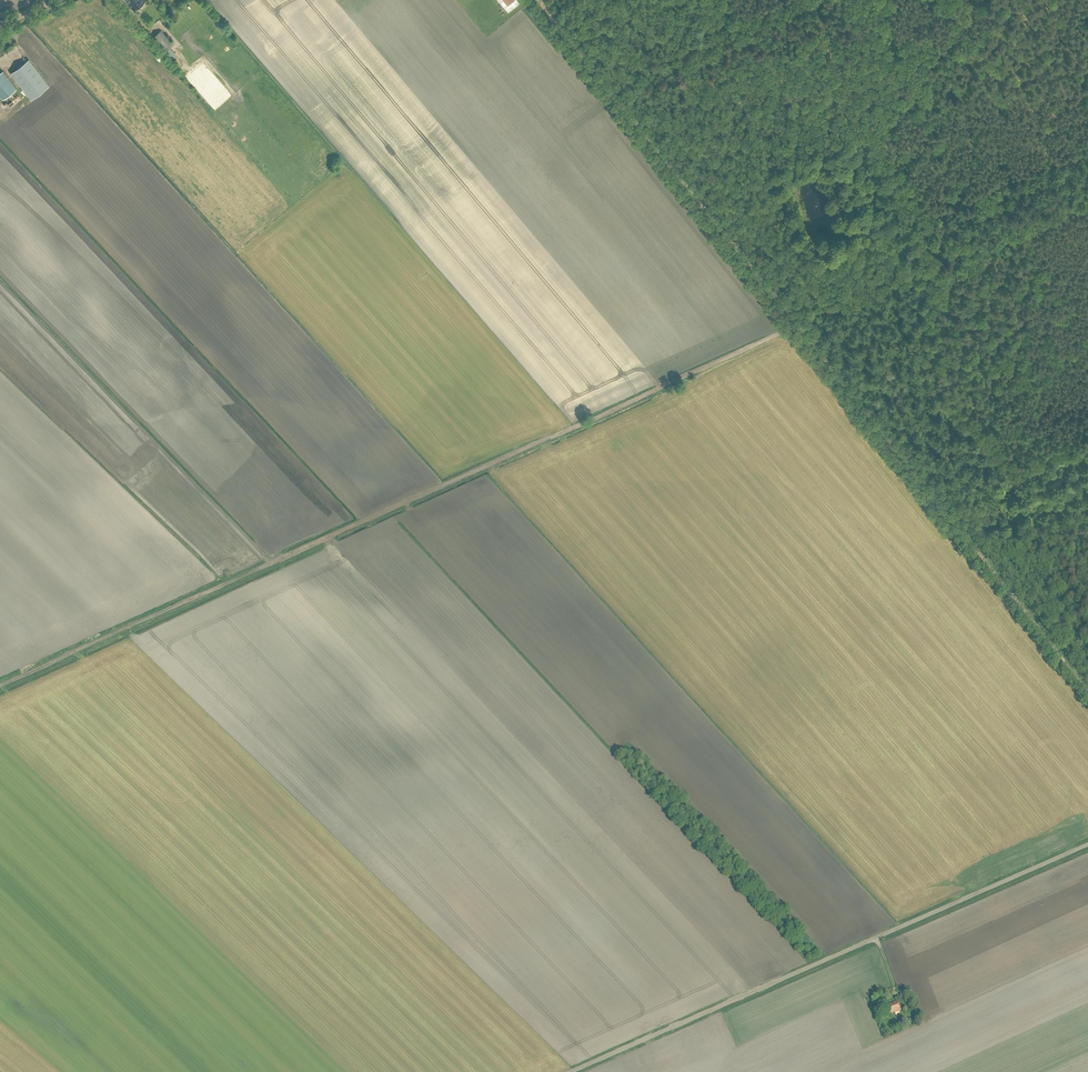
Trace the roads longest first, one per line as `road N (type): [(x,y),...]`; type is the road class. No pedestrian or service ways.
road 1 (track): [(540,0),(1087,690)]
road 2 (track): [(0,686),(798,324)]
road 3 (unclassified): [(571,1071),(1087,844)]
road 4 (track): [(1087,204),(798,324)]

